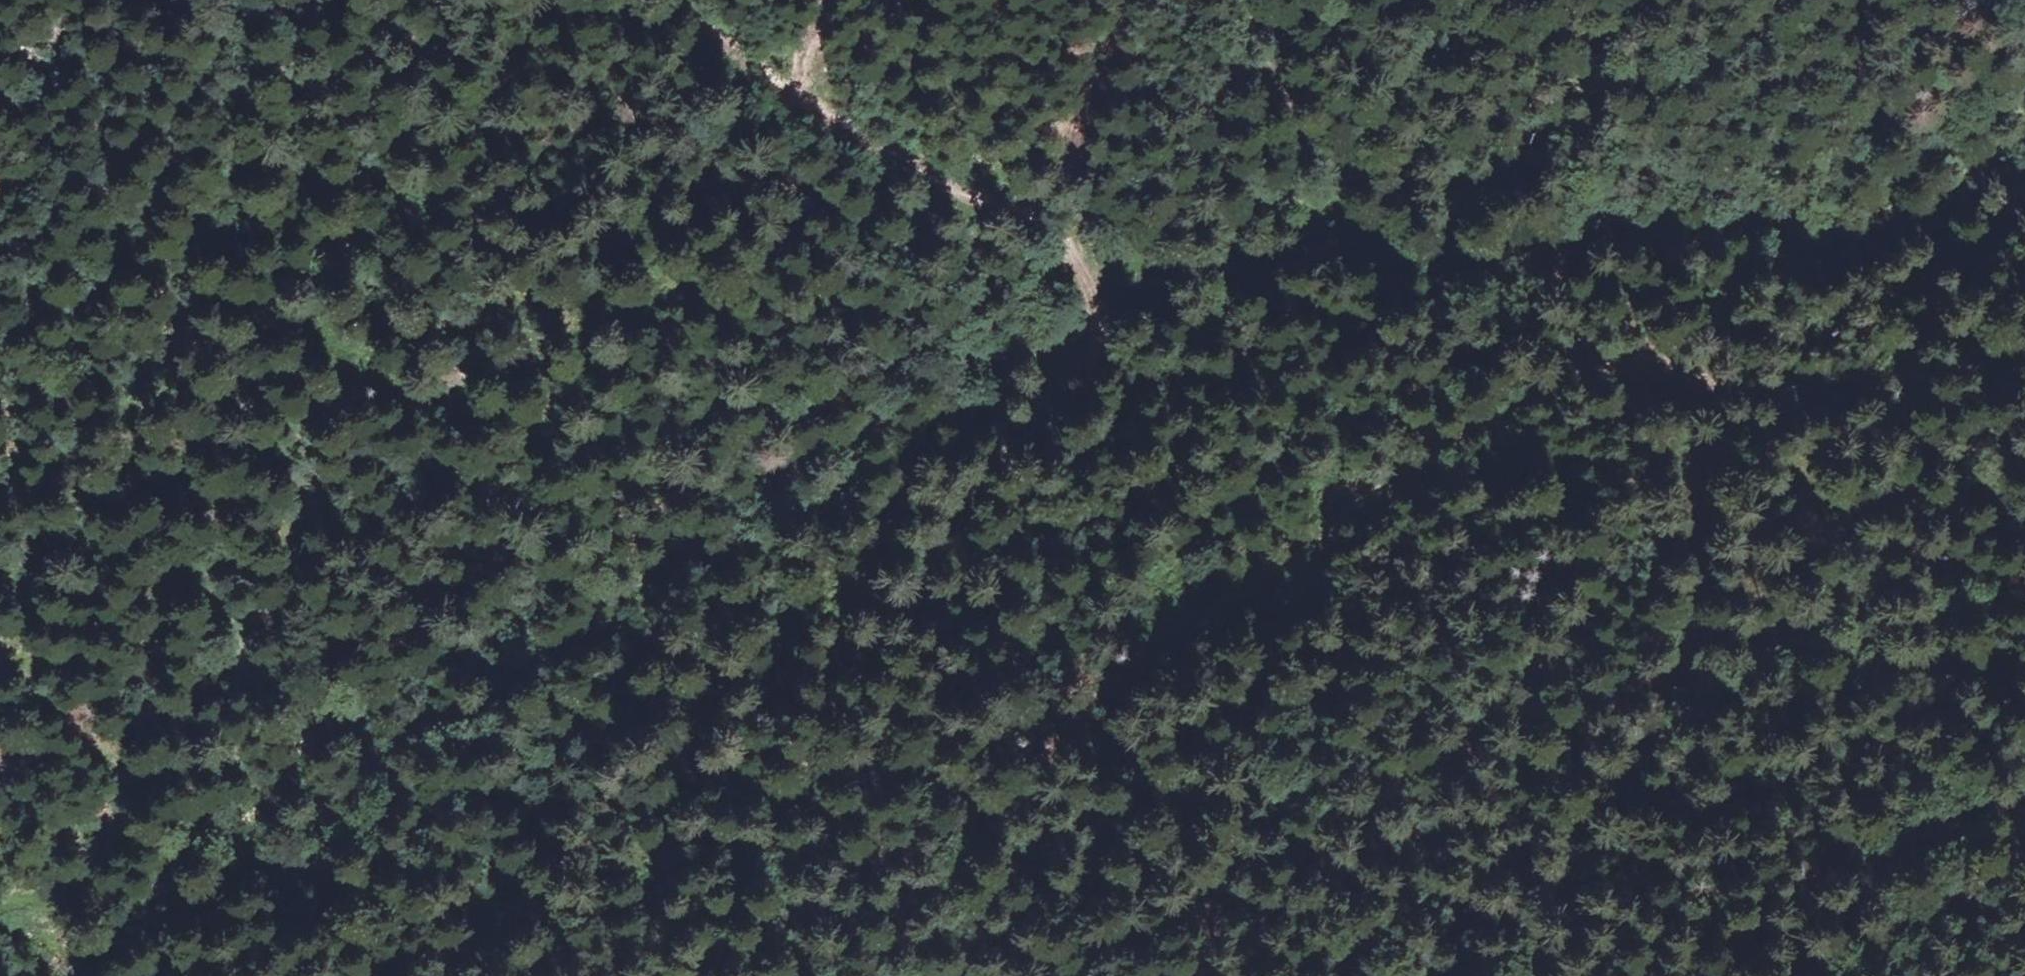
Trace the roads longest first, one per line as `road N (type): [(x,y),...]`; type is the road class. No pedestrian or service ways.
road 1 (track): [(676,0),(763,73),(937,186),(1065,234),(1102,318),(848,648),(687,975)]

